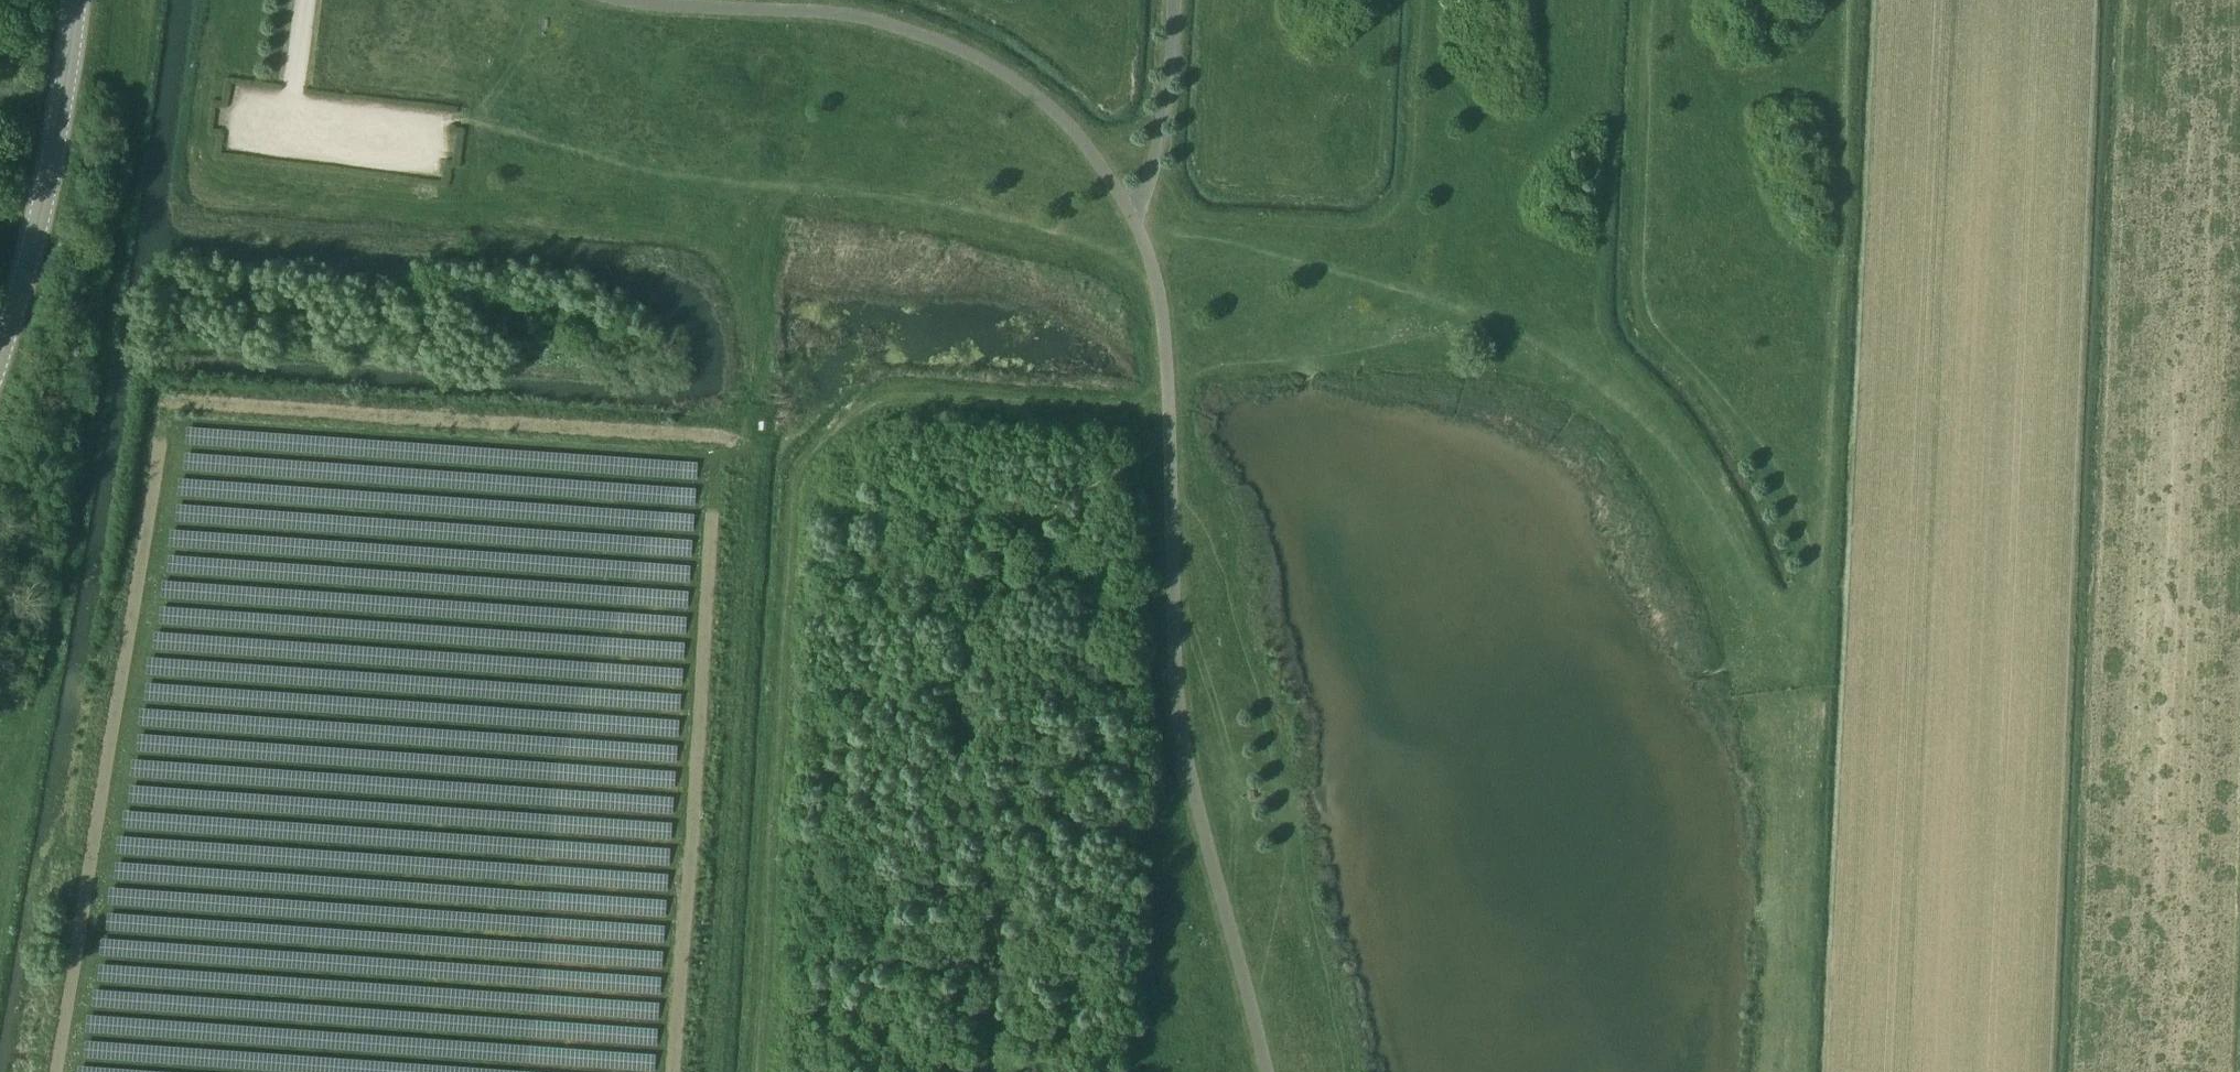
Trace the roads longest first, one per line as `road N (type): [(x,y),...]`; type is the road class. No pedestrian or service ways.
road 1 (unclassified): [(0,354),(55,148),(75,0)]

